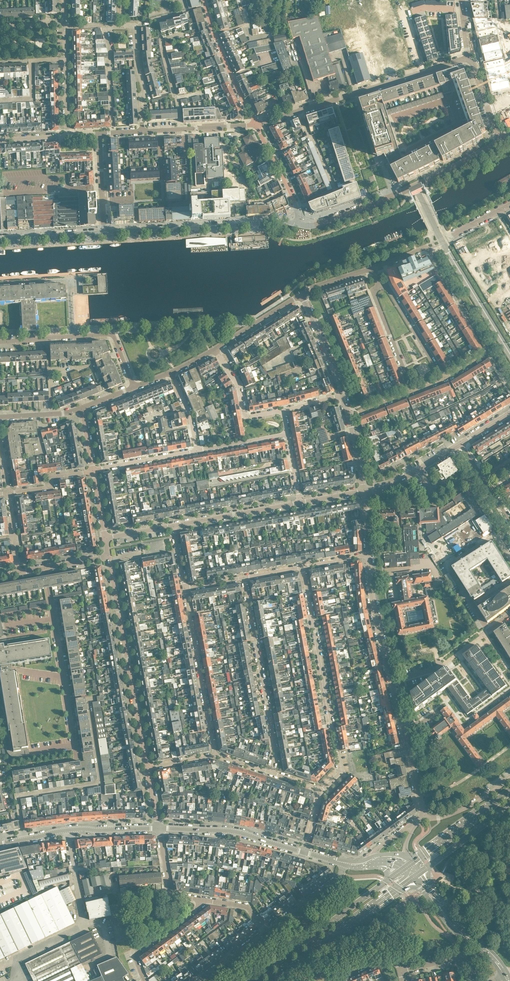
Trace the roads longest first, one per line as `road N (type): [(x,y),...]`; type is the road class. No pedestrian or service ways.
road 1 (residential): [(422,818),(369,556)]
road 2 (residential): [(322,790),(341,772),(303,568)]
road 3 (residential): [(147,768),(109,560)]
road 4 (residential): [(244,578),(276,755),(271,773)]
road 5 (residential): [(296,224),(105,232)]
road 6 (residential): [(491,352),(428,249),(373,267)]
road 7 (residential): [(256,124),(424,72)]
road 8 (secondary): [(272,980),(412,879)]
road 9 (secondary): [(390,879),(251,980)]
road 10 (residential): [(185,588),(215,755)]
road 11 (tertiary): [(0,844),(68,829),(159,828)]
road 12 (tertiary): [(159,828),(233,831),(305,852)]
road 13 (residential): [(142,131),(136,31),(122,25),(123,0)]
road 14 (residential): [(256,124),(204,0)]
road 15 (unclassified): [(509,353),(441,241)]
road 16 (residential): [(174,526),(300,502)]
road 17 (residential): [(415,186),(339,218),(296,224)]
road 18 (residential): [(0,285),(65,281),(72,338)]
road 19 (tertiary): [(506,976),(424,887)]
road 20 (secondary): [(509,792),(412,863)]

